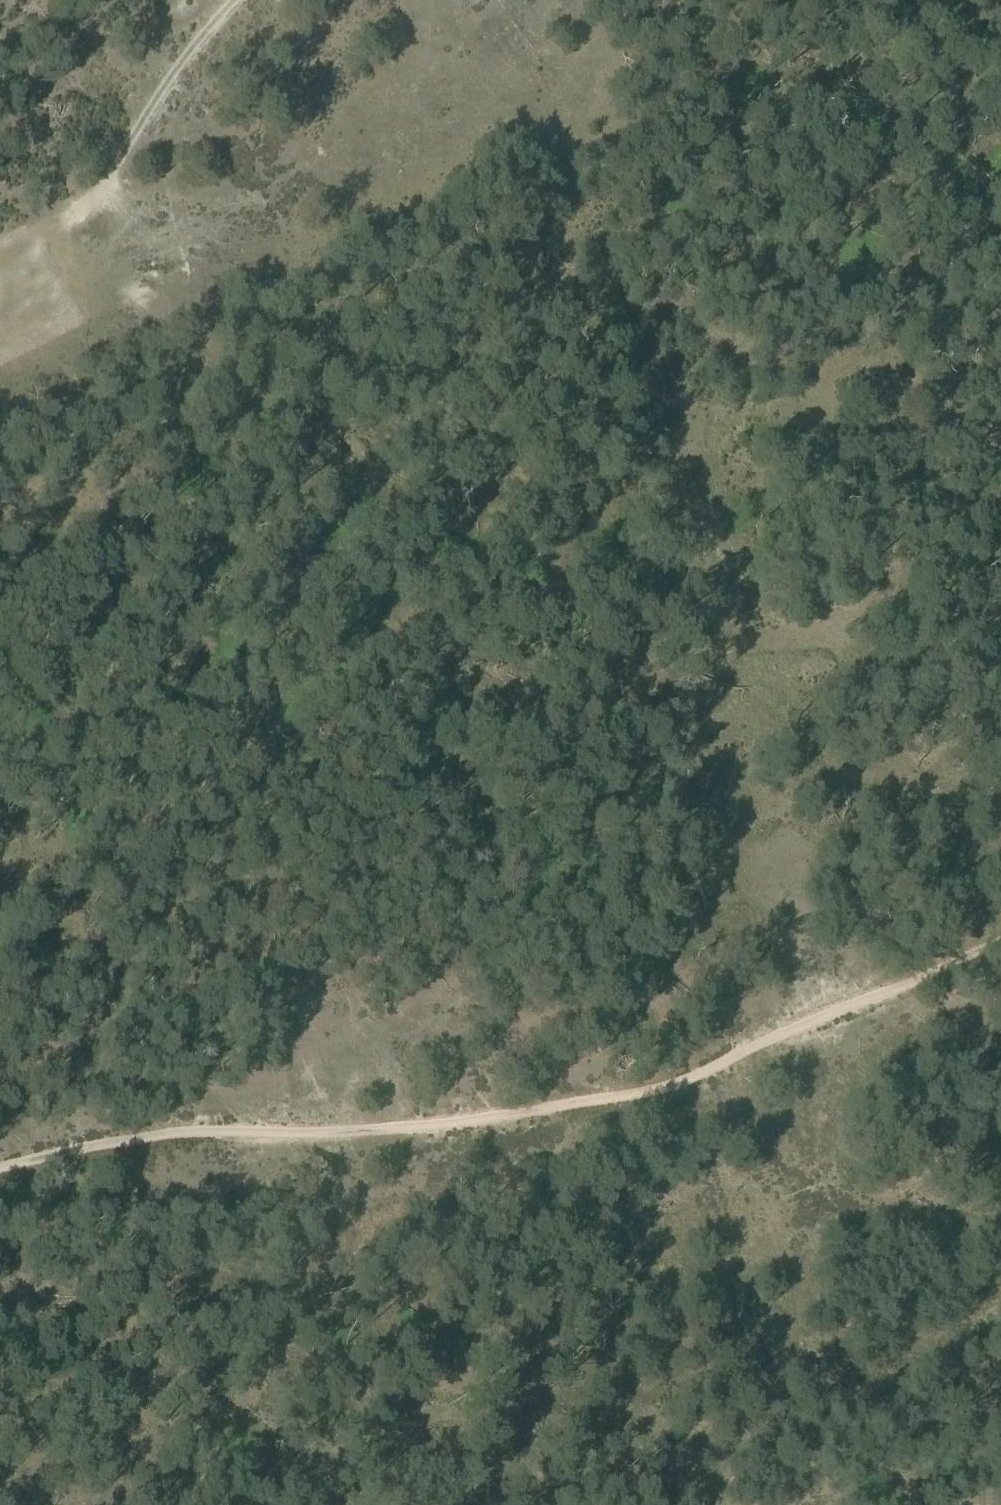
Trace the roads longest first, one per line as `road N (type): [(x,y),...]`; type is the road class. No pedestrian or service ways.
road 1 (track): [(1000,943),(662,1093),(464,1125),(164,1135),(0,1165)]
road 2 (track): [(235,0),(179,69),(104,187),(0,279)]

